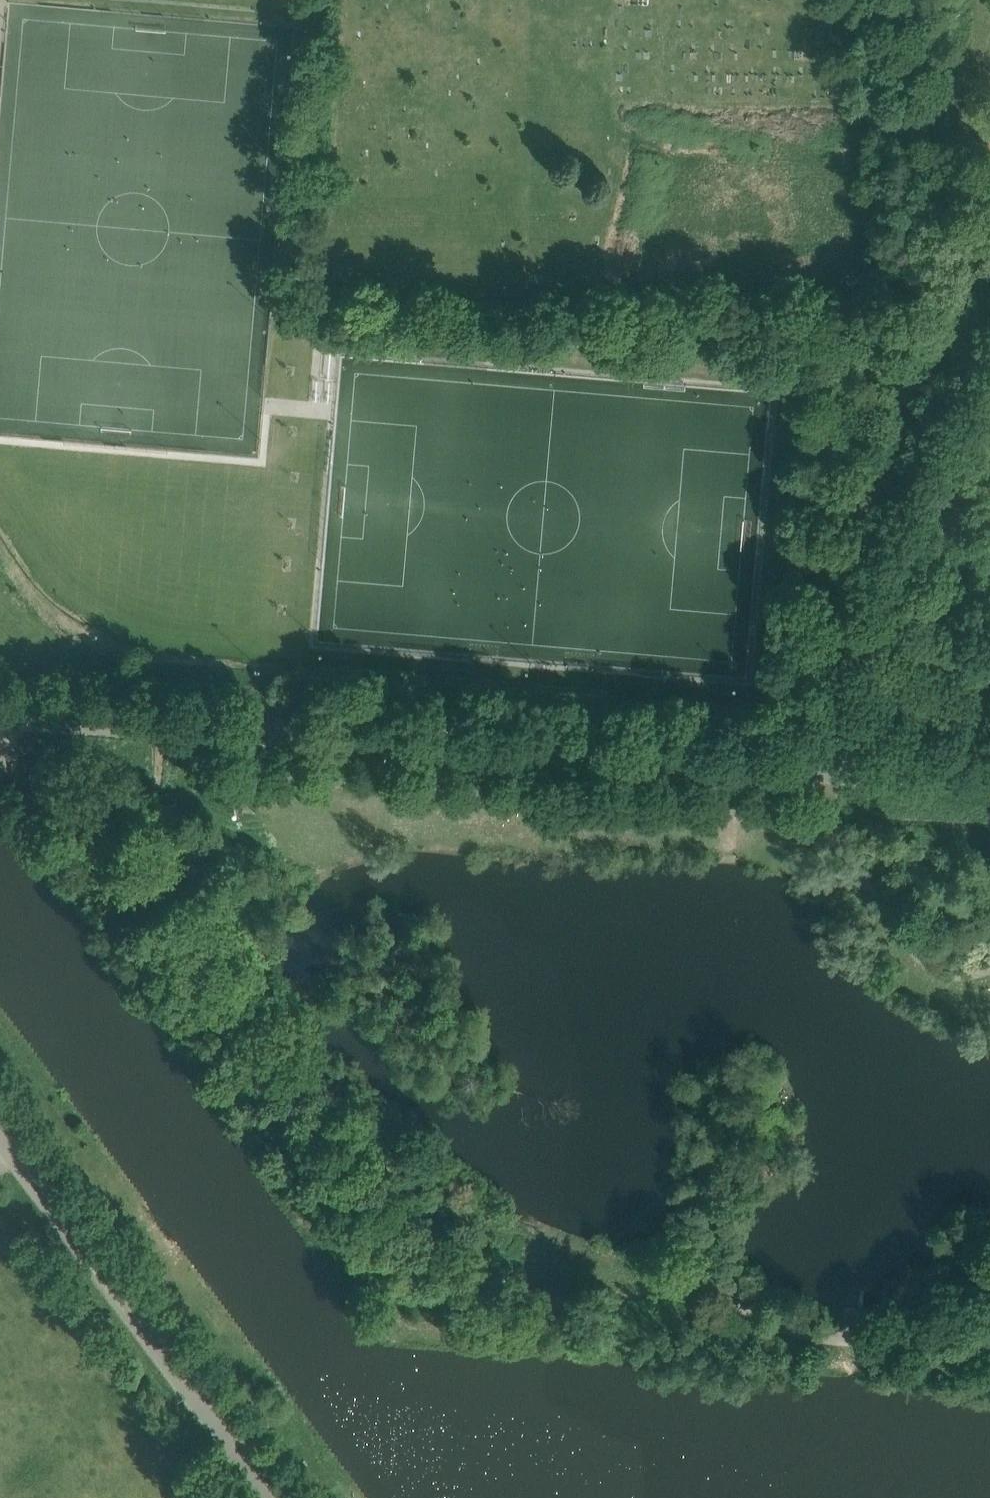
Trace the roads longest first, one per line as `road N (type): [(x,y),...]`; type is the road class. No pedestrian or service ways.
road 1 (unclassified): [(0,717),(989,787)]
road 2 (unclassified): [(280,1497),(0,1131)]

